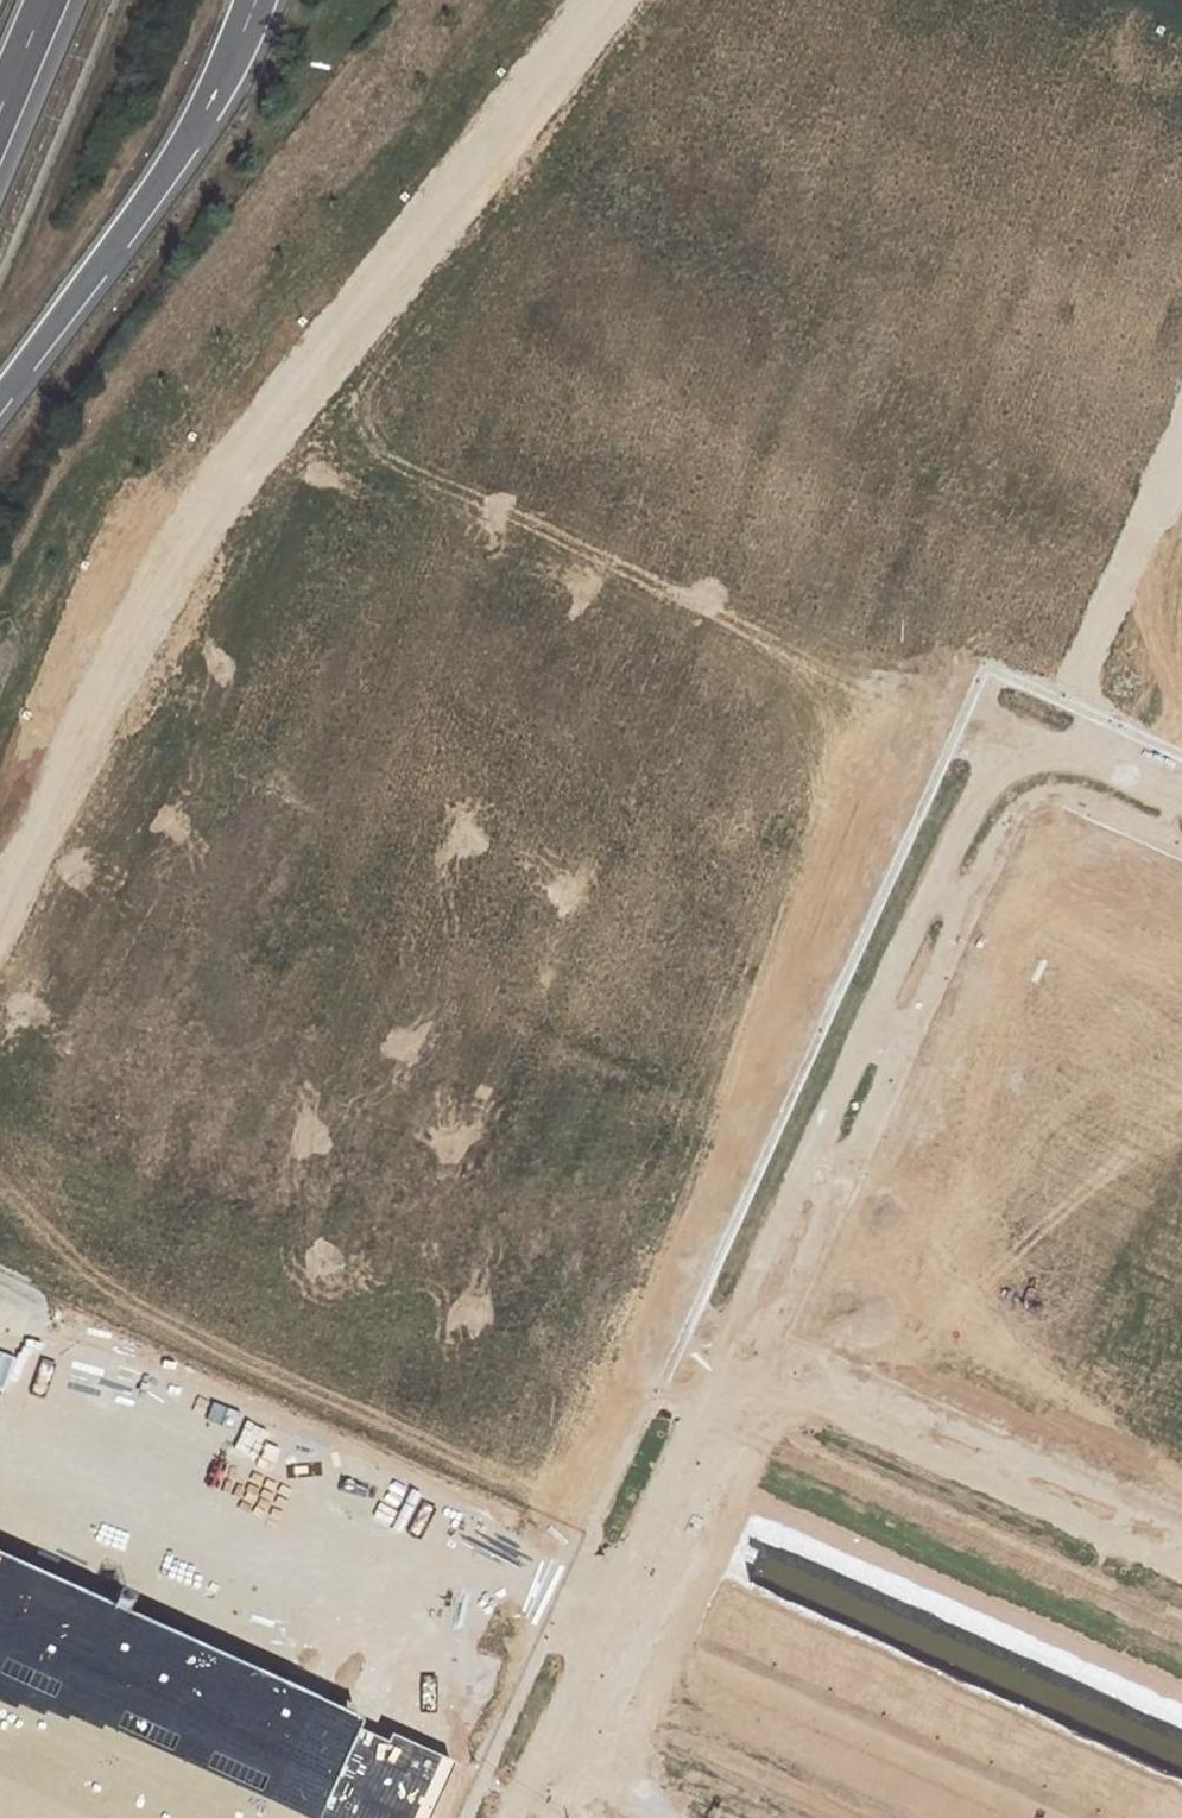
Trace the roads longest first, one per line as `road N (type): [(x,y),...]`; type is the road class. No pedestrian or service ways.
road 1 (unclassified): [(1181,803),(1077,755),(1027,758),(993,778),(965,814),(717,1362)]
road 2 (unclassified): [(1181,1566),(717,1362)]
road 3 (trunk): [(0,399),(210,104),(256,0)]
road 4 (unclassified): [(717,1362),(543,1747)]
road 5 (unclassified): [(543,1747),(700,1817)]
road 6 (trunk): [(0,112),(47,0)]

